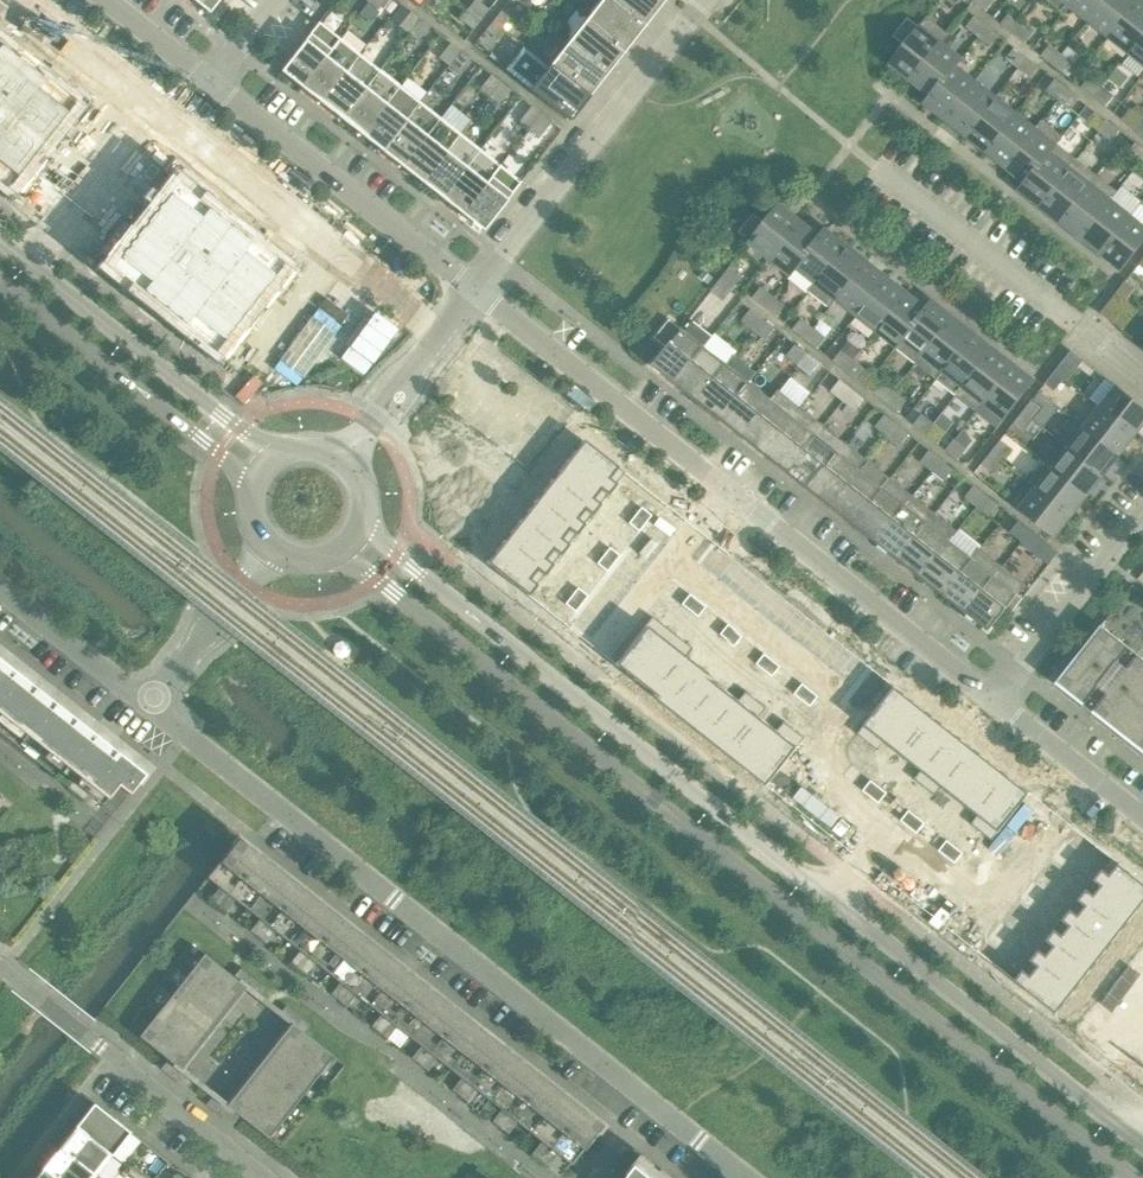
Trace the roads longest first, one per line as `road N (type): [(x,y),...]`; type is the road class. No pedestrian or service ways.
road 1 (tertiary): [(337,554),(1135,1177)]
road 2 (tertiary): [(1142,1144),(412,567),(364,521)]
road 3 (residential): [(749,1177),(150,702)]
road 4 (residential): [(994,696),(474,296)]
road 5 (residential): [(474,296),(706,0)]
road 6 (tertiary): [(286,451),(238,429),(0,241)]
road 7 (residential): [(474,296),(212,82)]
road 8 (residential): [(259,1177),(0,961)]
road 9 (tertiary): [(0,282),(253,489)]
road 10 (residential): [(994,696),(1142,511)]
road 11 (residential): [(343,458),(474,296)]
road 12 (residential): [(150,702),(274,550)]
road 13 (residential): [(150,702),(0,584)]
road 14 (residential): [(1142,816),(994,696)]
road 15 (residential): [(212,82),(107,0)]

